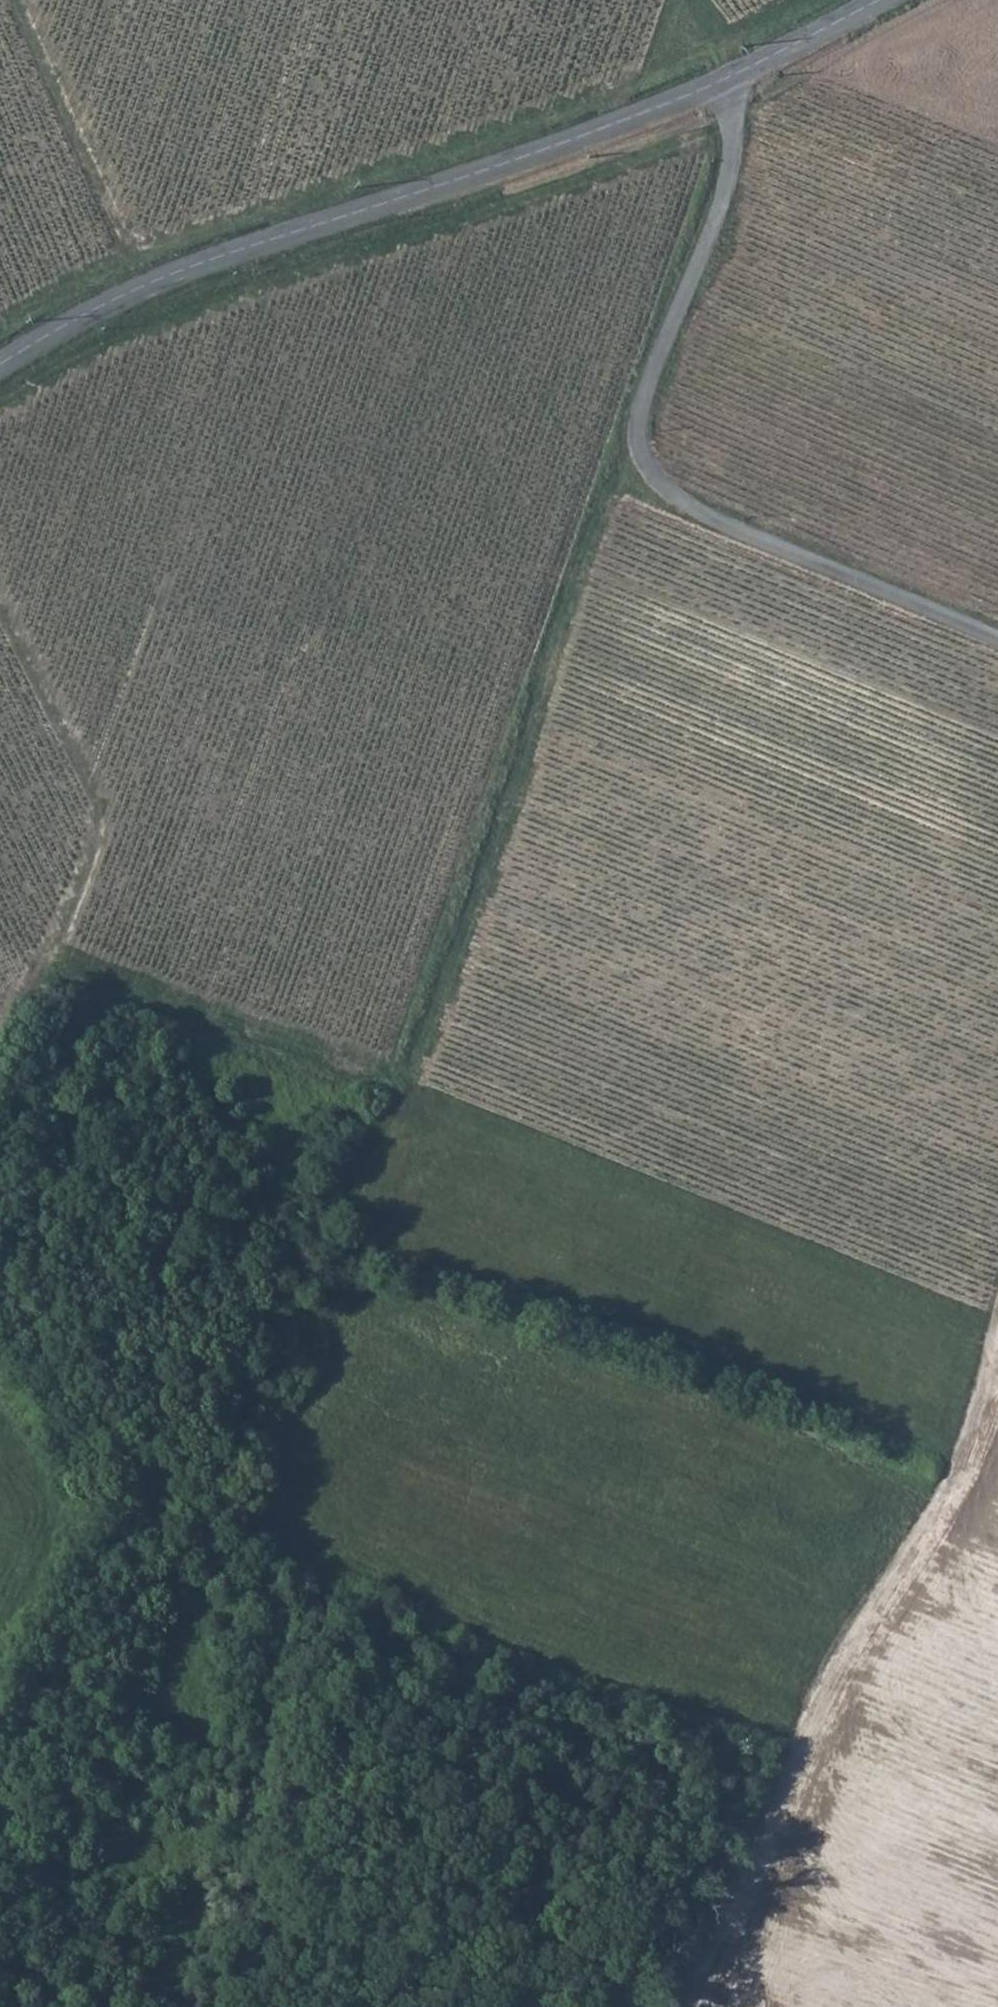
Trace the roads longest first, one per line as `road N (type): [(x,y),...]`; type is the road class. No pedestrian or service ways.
road 1 (tertiary): [(879,0),(649,116),(221,257),(53,330),(0,365)]
road 2 (track): [(414,1072),(547,694),(585,546),(612,492),(646,467)]
road 3 (track): [(138,290),(3,0)]

